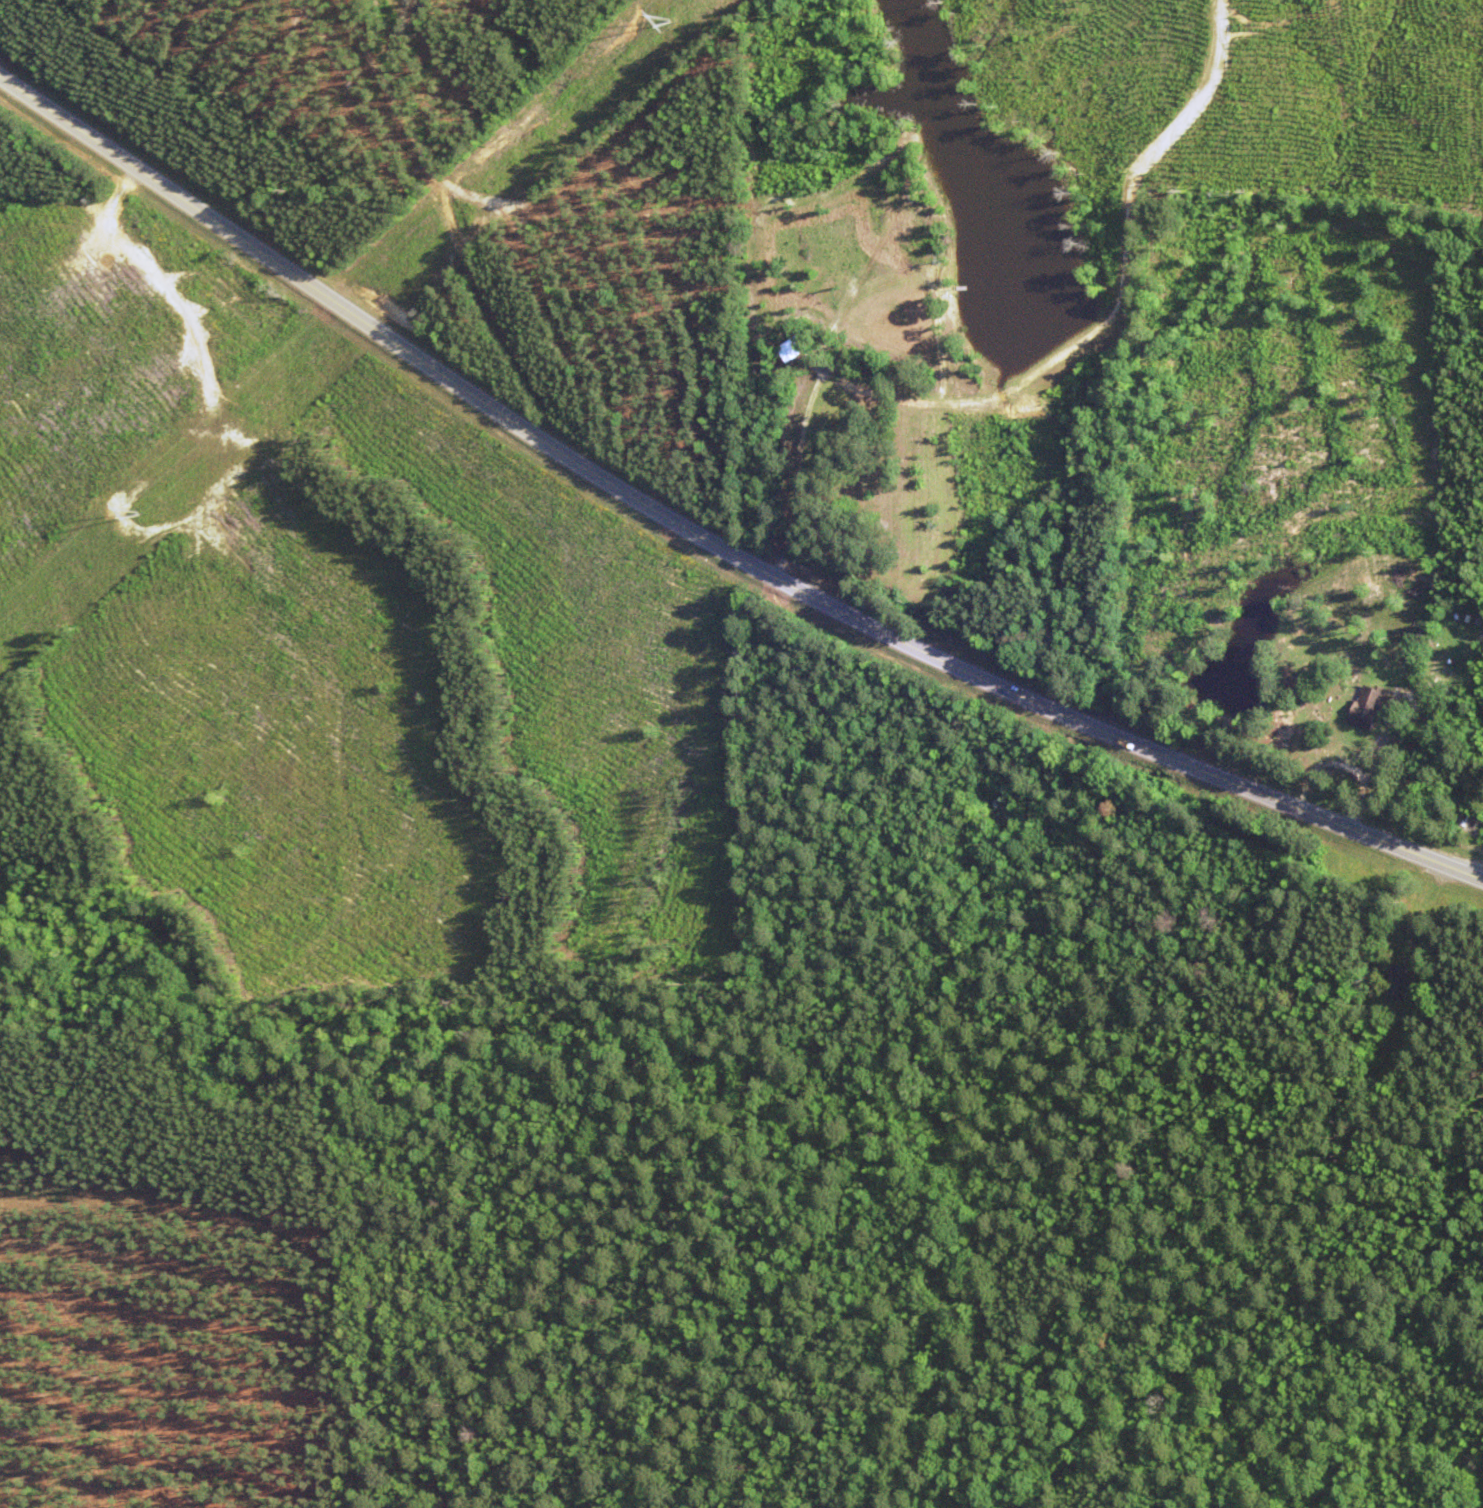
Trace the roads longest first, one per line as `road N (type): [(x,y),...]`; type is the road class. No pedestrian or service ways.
road 1 (primary): [(1482,880),(993,684),(740,559),(577,463),(0,77)]

